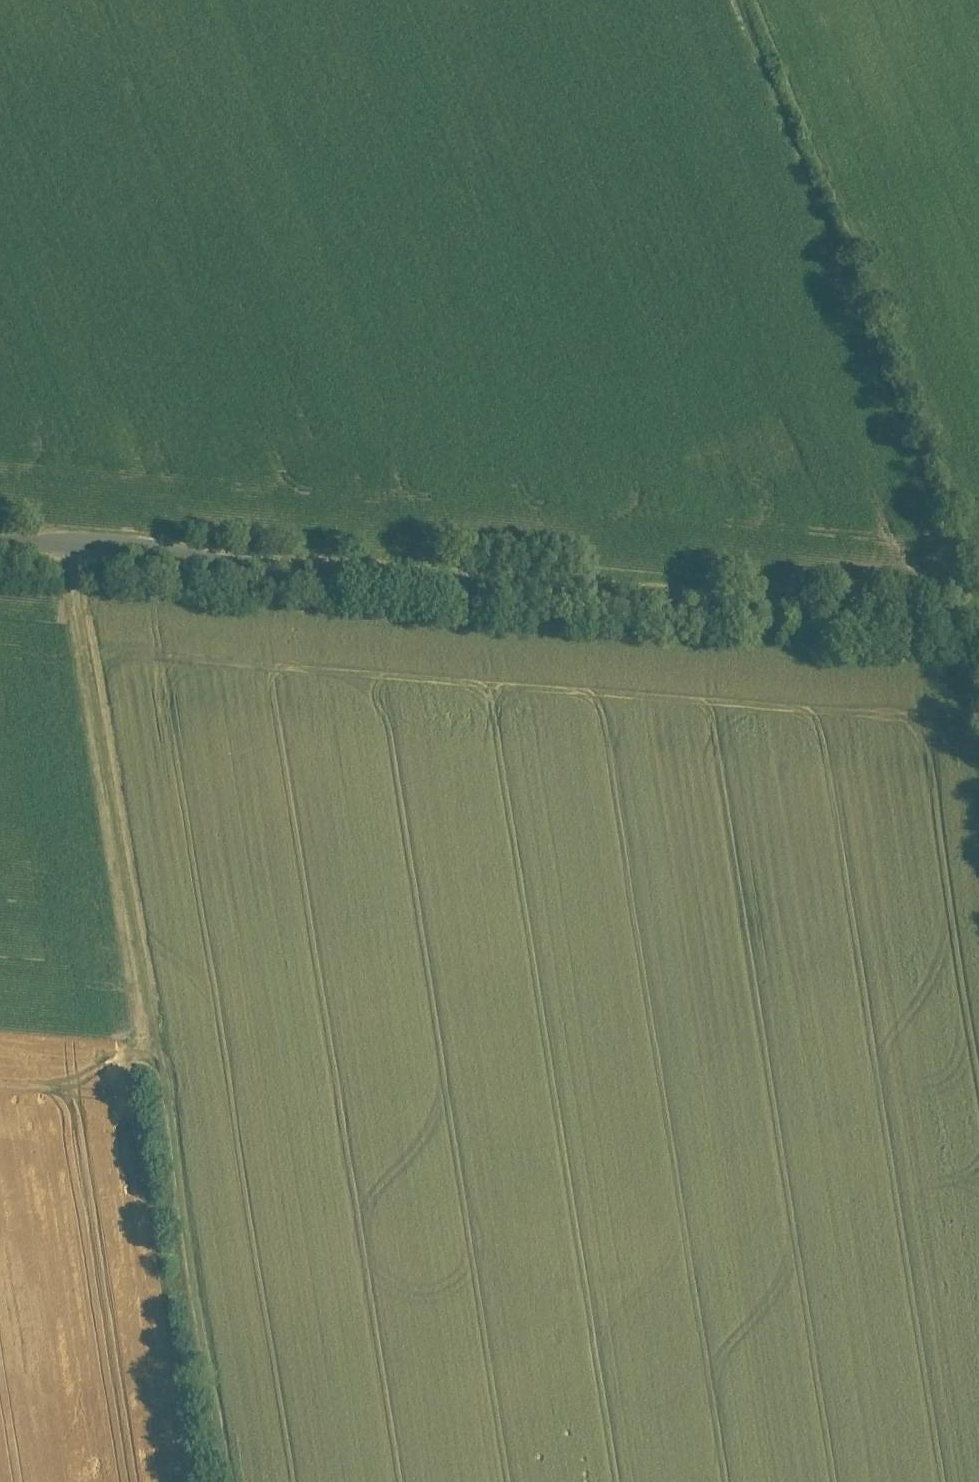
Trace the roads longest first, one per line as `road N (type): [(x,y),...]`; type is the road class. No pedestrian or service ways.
road 1 (unclassified): [(978,620),(0,530)]
road 2 (track): [(85,537),(76,604),(223,1481)]

